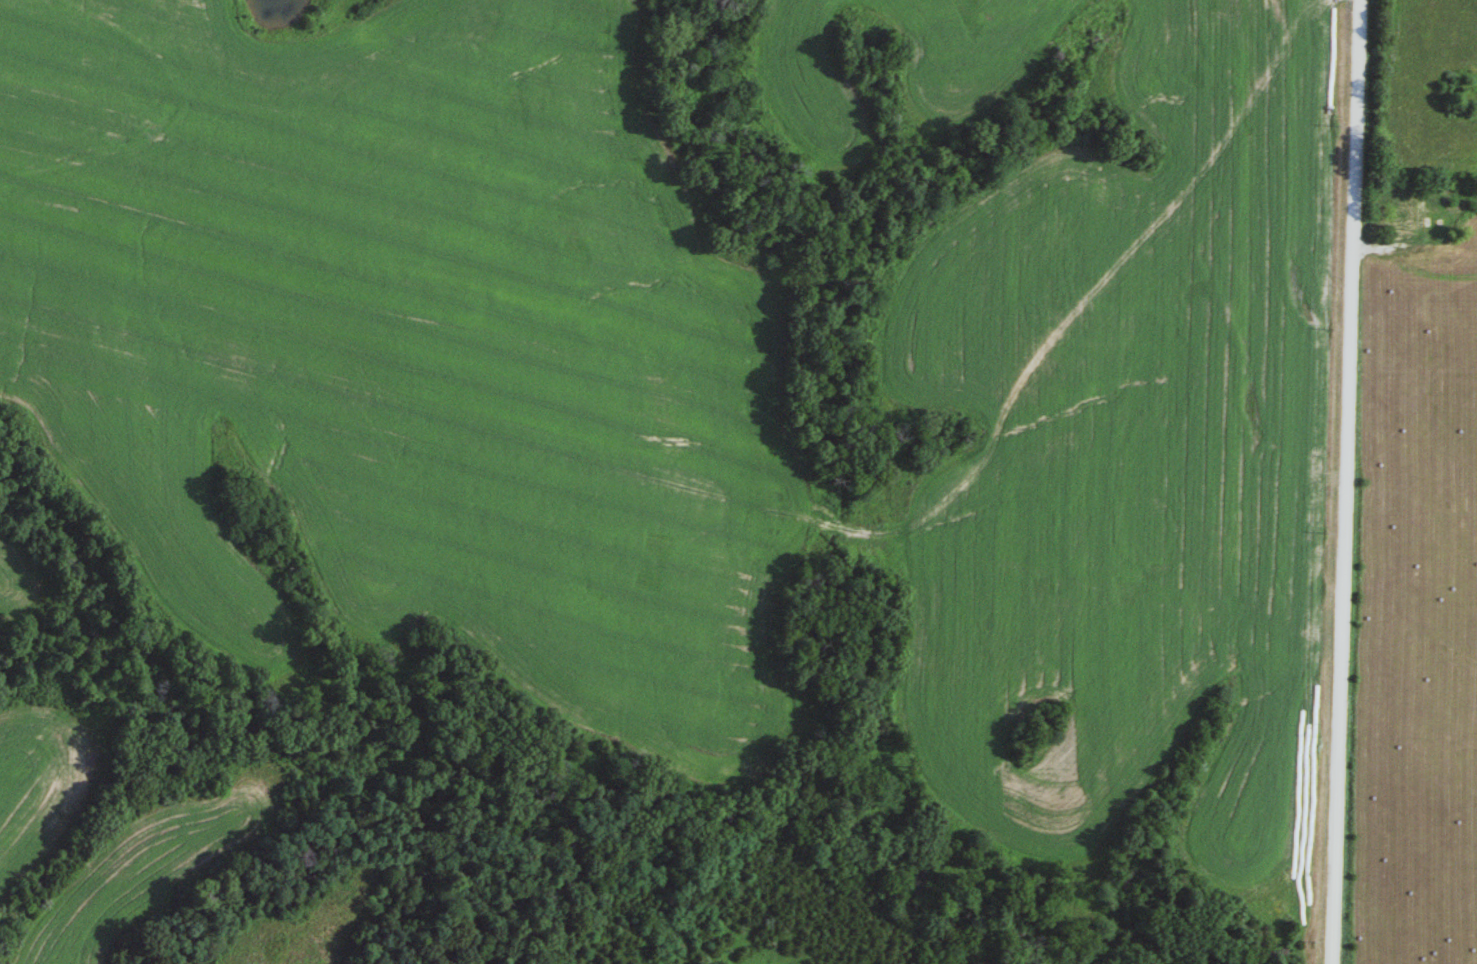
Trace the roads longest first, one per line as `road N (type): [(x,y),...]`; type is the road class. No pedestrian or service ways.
road 1 (residential): [(1333,963),(1362,0)]

